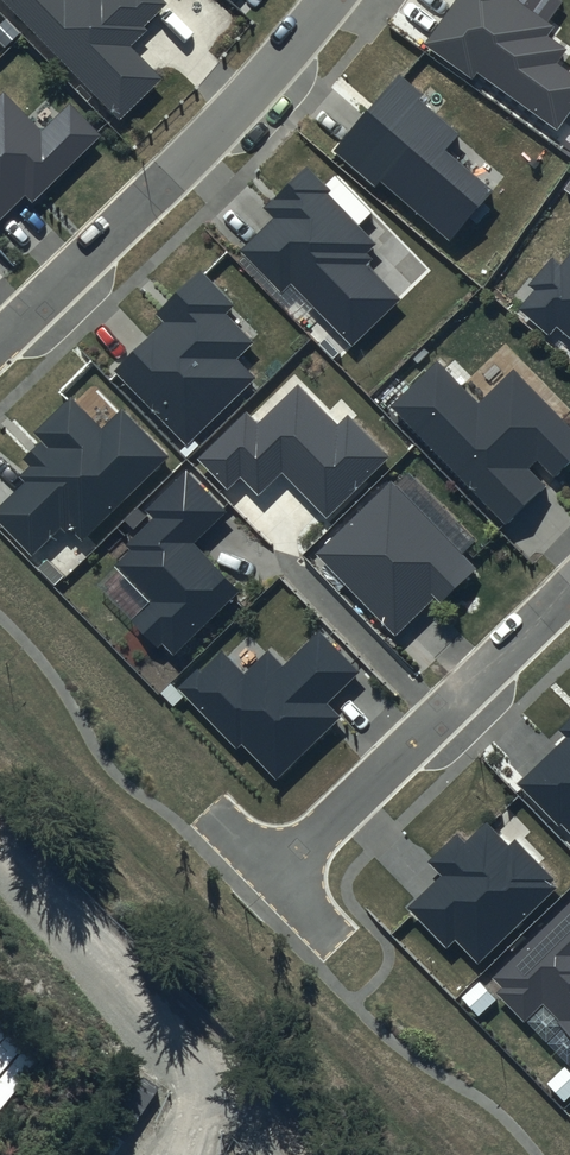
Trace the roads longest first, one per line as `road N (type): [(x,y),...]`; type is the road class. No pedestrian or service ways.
road 1 (residential): [(327,0),(256,87),(0,335)]
road 2 (residential): [(271,877),(569,578)]
road 3 (track): [(0,852),(73,928),(133,1020)]

